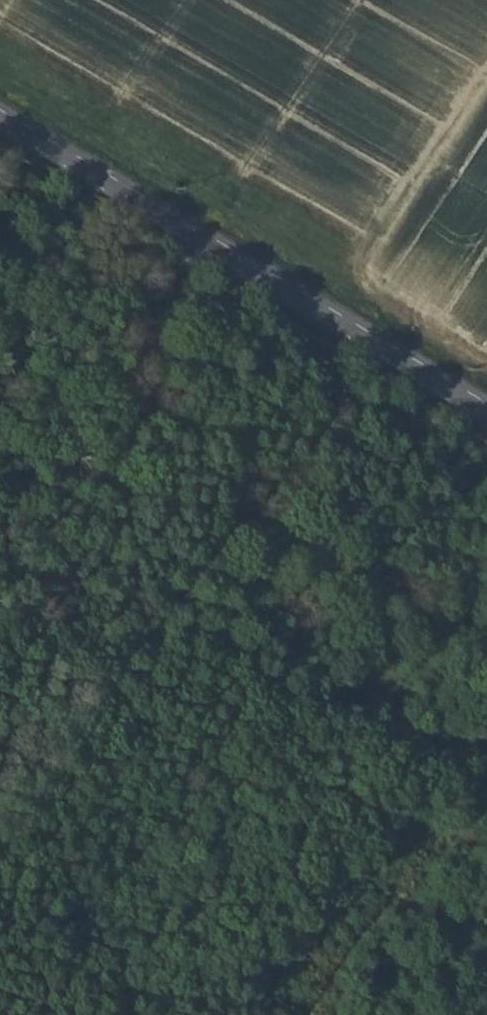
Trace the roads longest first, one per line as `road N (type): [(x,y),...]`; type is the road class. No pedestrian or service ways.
road 1 (tertiary): [(486,414),(0,120)]

